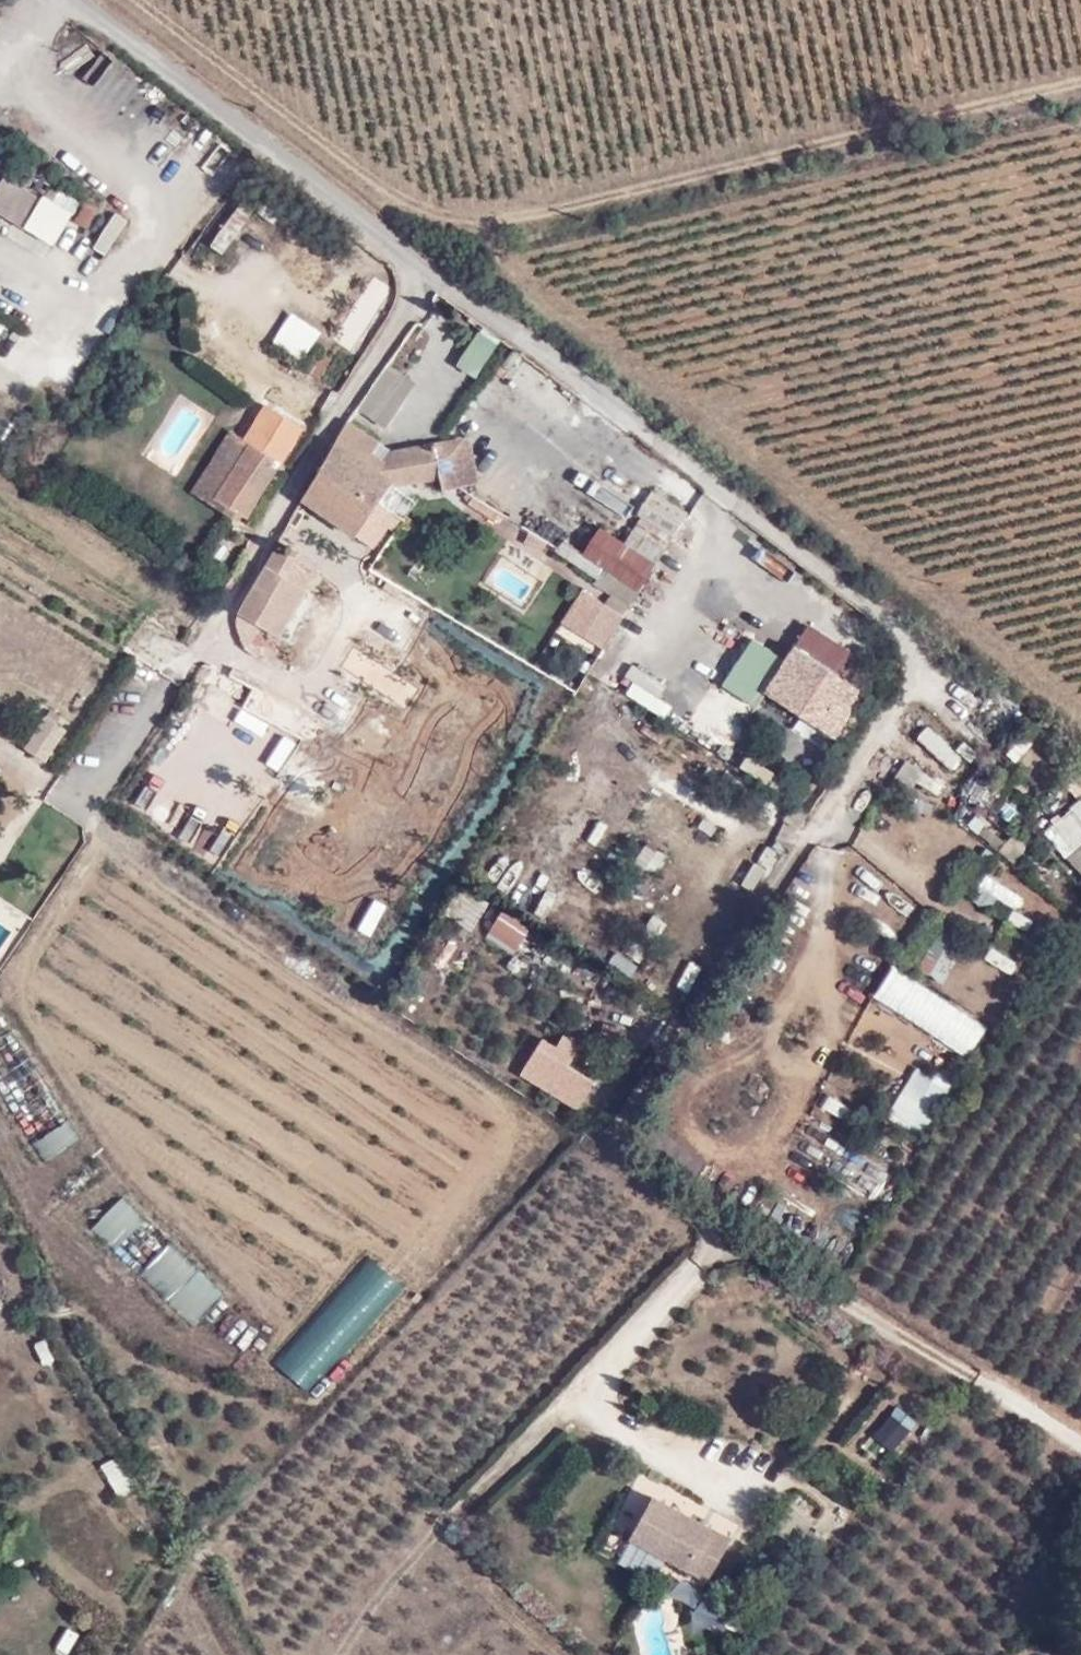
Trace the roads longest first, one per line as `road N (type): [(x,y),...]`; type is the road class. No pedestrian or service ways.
road 1 (residential): [(77,0),(419,269),(825,571),(899,639)]
road 2 (track): [(140,0),(395,192),(437,212),(510,221),(1080,82)]
road 3 (track): [(1080,715),(531,288),(480,217)]
road 4 (track): [(592,1402),(519,1444),(397,1567),(331,1654)]
road 5 (track): [(140,1654),(171,1593),(212,1539),(226,1547),(275,1654)]
road 6 (track): [(551,863),(596,765),(603,698),(636,654),(672,643)]
road 7 (track): [(430,1534),(569,1654)]

